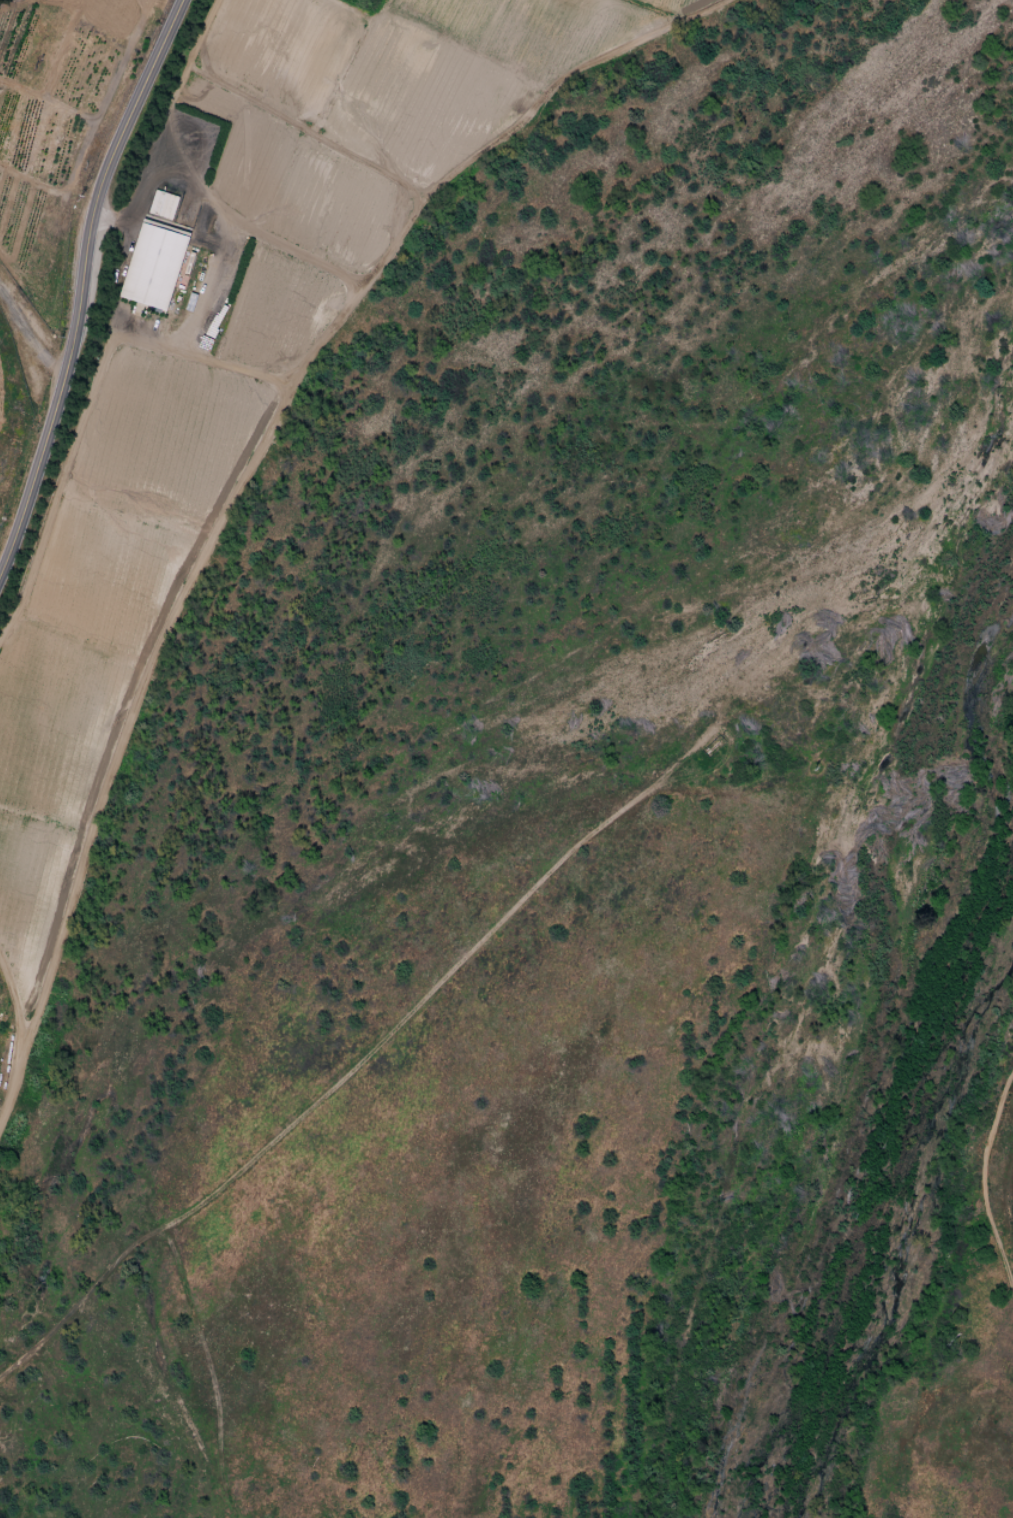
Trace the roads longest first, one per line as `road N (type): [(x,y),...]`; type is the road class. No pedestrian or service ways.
road 1 (secondary): [(0,573),(66,365),(94,199),(183,0)]

